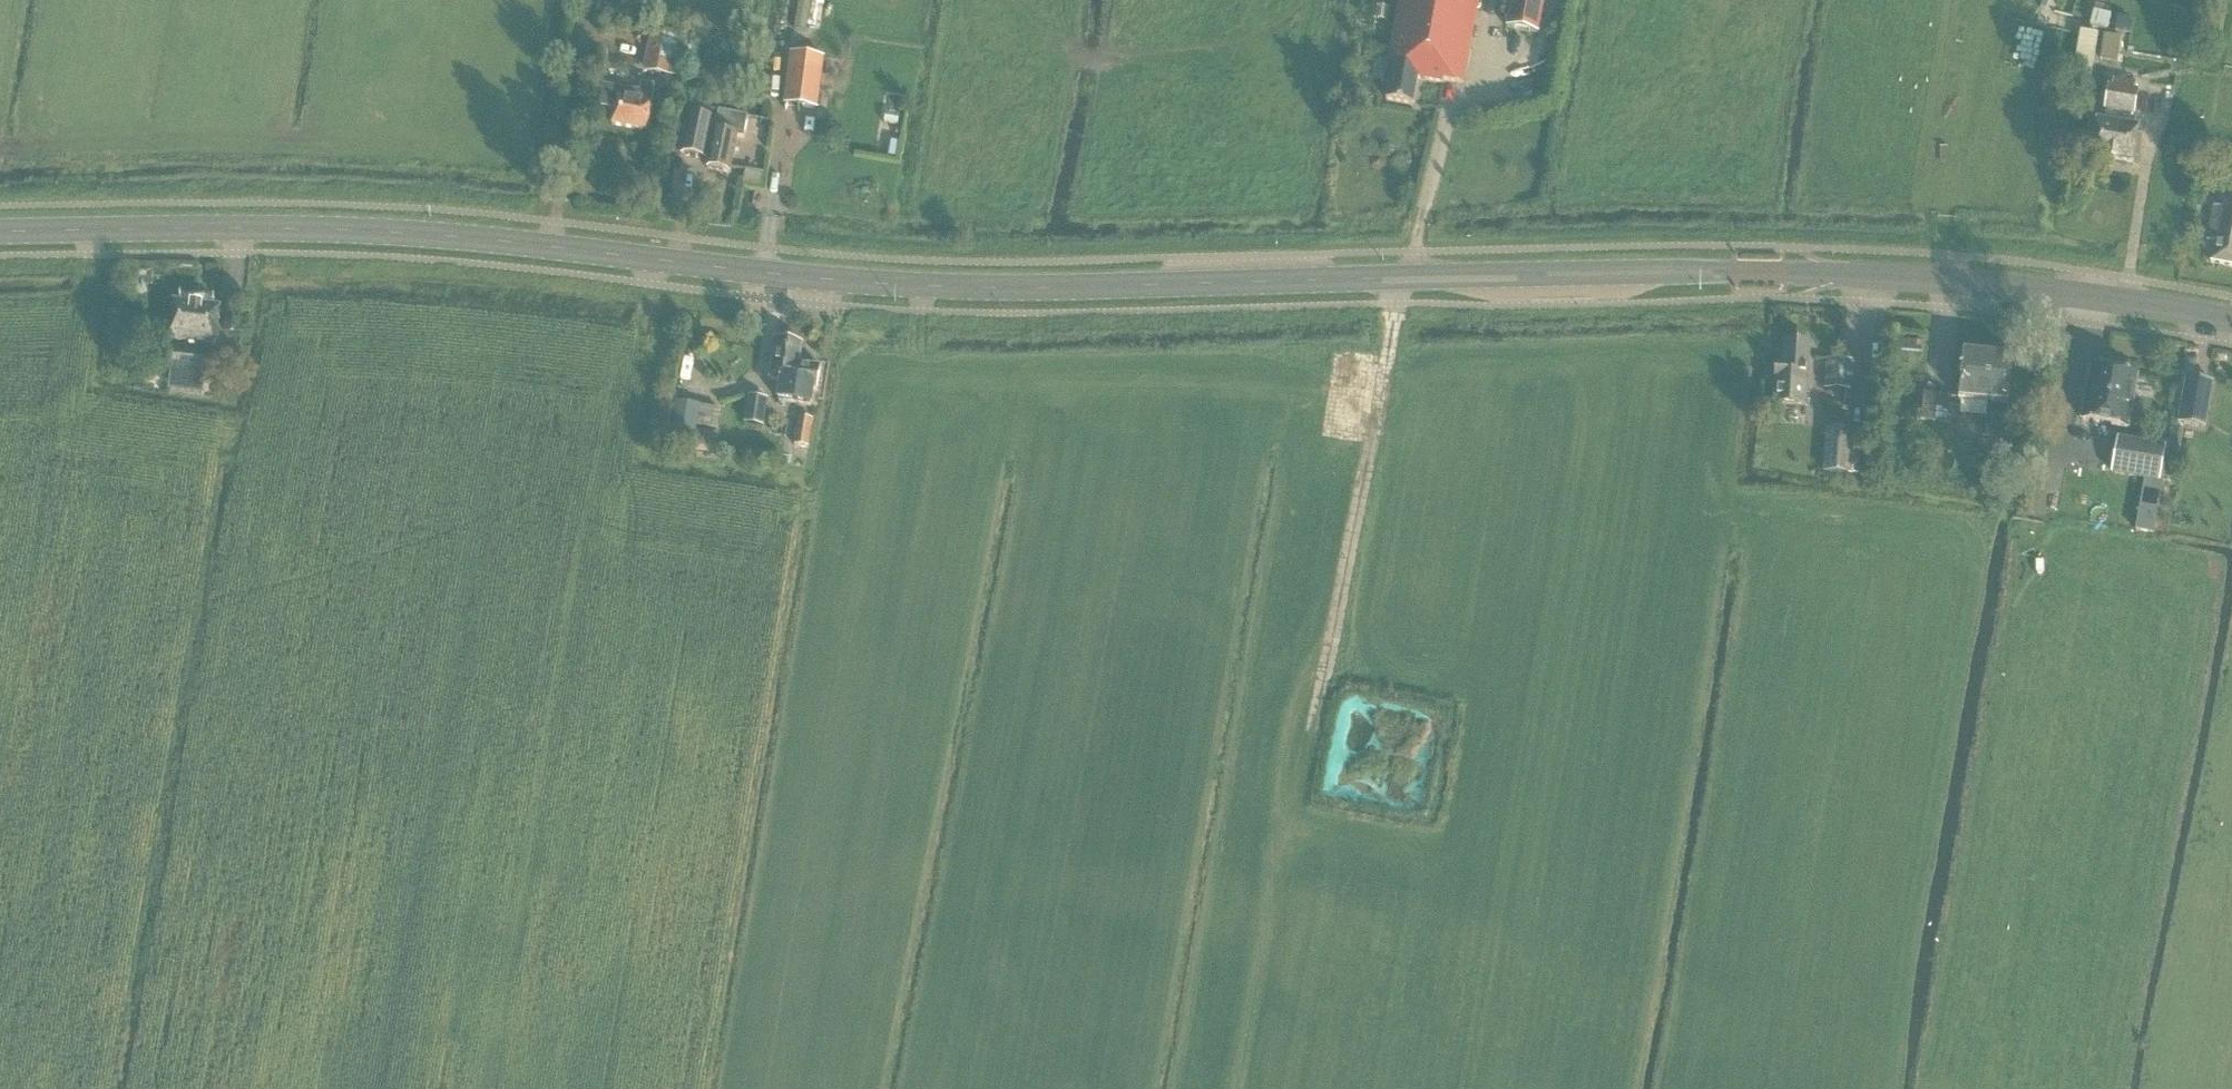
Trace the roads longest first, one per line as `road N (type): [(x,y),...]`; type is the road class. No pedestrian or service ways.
road 1 (secondary): [(2231,321),(1857,275),(1729,270),(878,287),(425,236),(0,233)]

